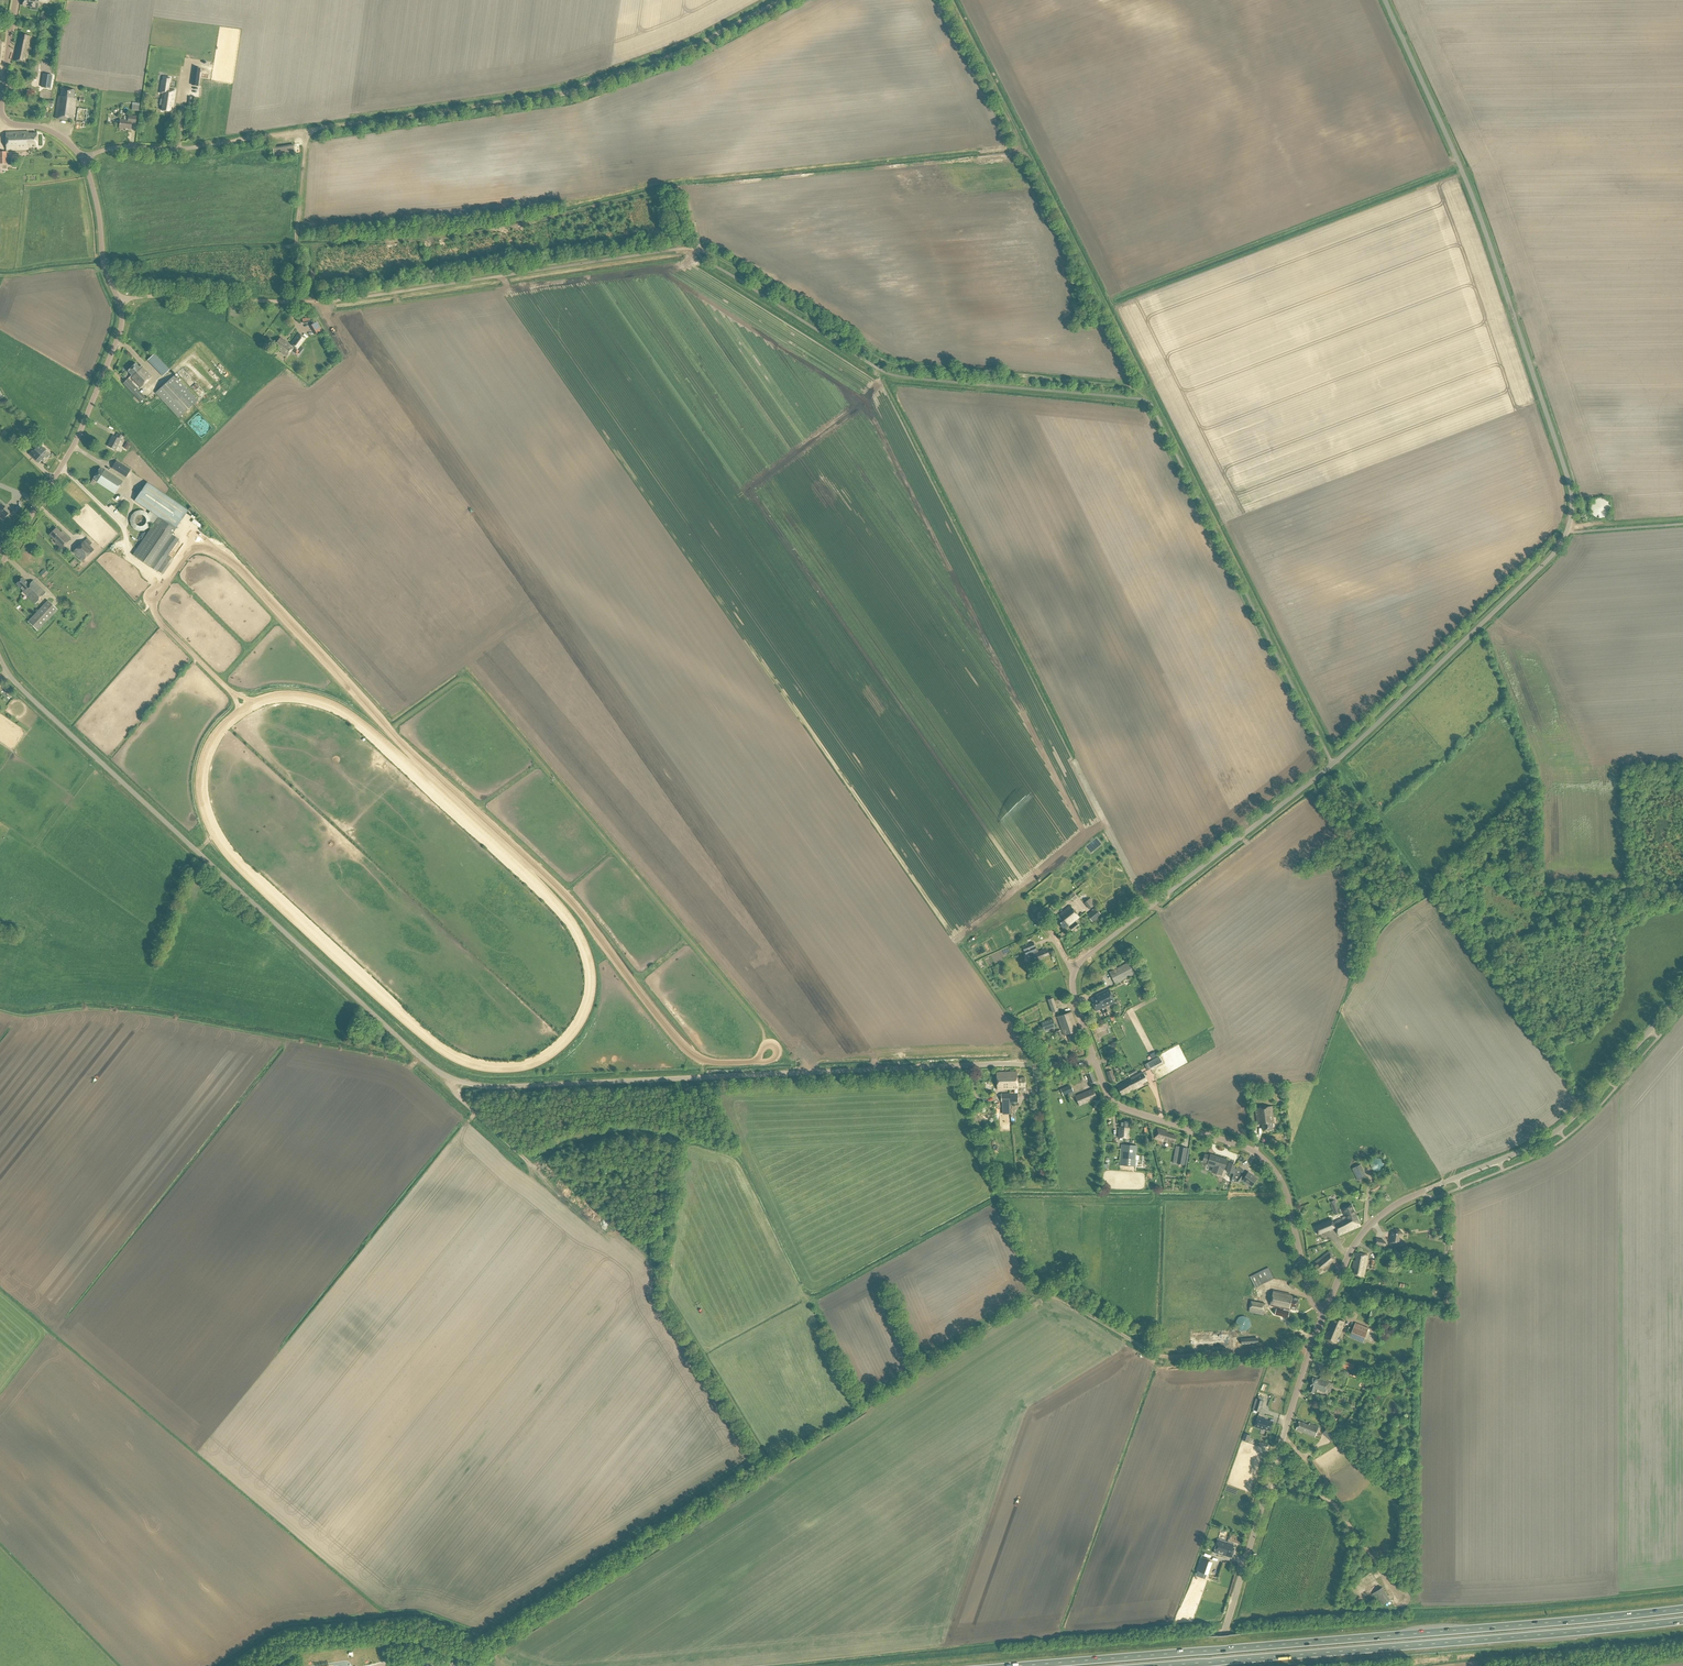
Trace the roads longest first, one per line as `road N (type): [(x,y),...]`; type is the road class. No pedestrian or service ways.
road 1 (unclassified): [(1095,1059),(501,1087),(451,1077),(16,684),(0,658)]
road 2 (unclassified): [(1074,968),(1360,740),(1553,555),(1568,531),(1568,479),(1481,217),(1385,0)]
road 3 (trunk): [(1682,1609),(1020,1665)]
road 4 (unclassified): [(120,302),(342,300),(696,247)]
road 5 (trunk): [(1158,1665),(1682,1621)]
road 6 (track): [(307,130),(581,88),(784,0)]
road 7 (tertiary): [(1326,1311),(1363,1231),(1399,1202),(1557,1130),(1682,992)]
road 8 (track): [(1146,401),(1138,390),(888,364),(696,247)]
road 9 (unclassified): [(1326,1311),(1312,1301),(1287,1195),(1269,1163),(1247,1148),(1115,1103),(1095,1059)]
road 10 (tertiary): [(1214,1665),(1326,1311)]
road 11 (unclassified): [(120,302),(119,335),(80,433),(0,568)]
road 12 (unclassified): [(16,0),(3,116),(54,132),(85,159)]
road 13 (track): [(1318,776),(1384,922),(1425,893)]
road 14 (unclassified): [(85,159),(104,267),(120,302)]

